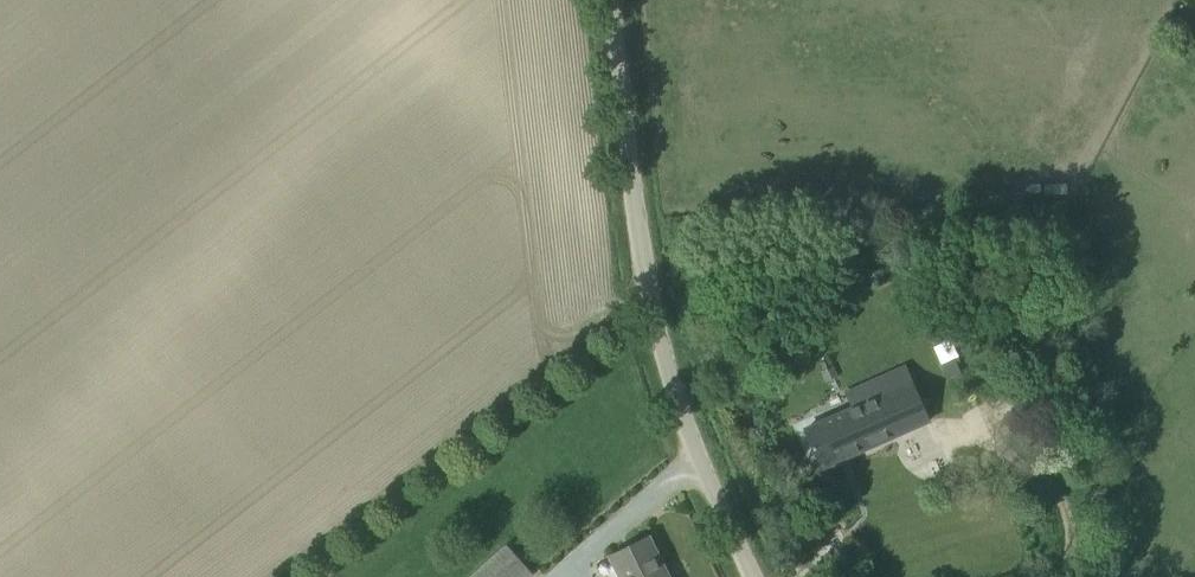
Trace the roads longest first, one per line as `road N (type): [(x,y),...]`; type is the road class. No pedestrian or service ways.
road 1 (unclassified): [(756,576),(689,436),(660,347),(613,0)]

